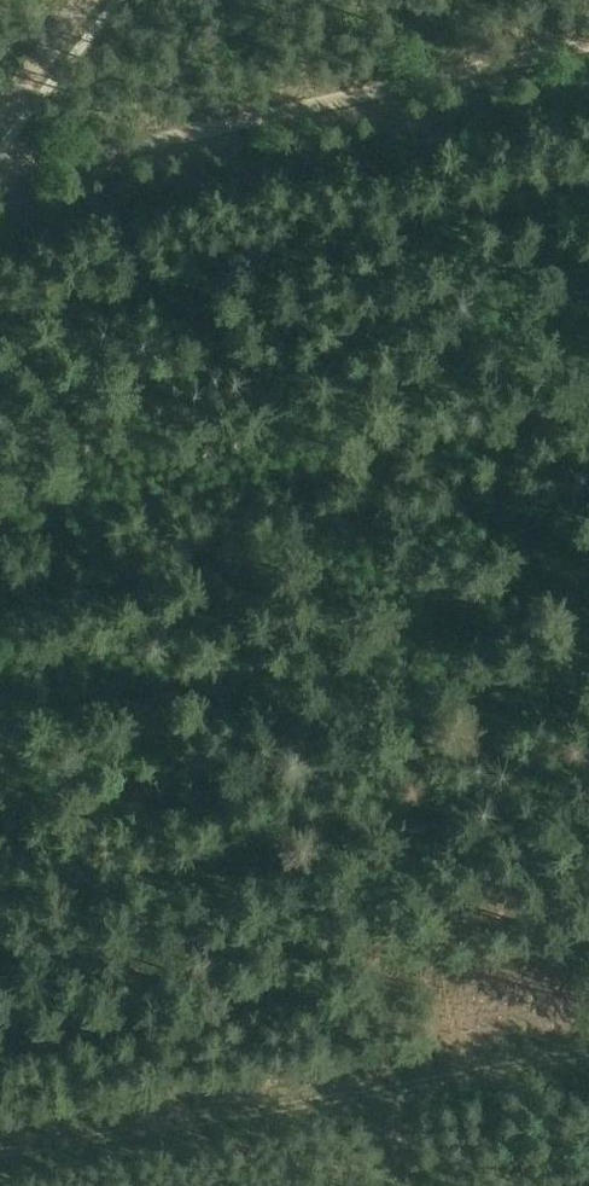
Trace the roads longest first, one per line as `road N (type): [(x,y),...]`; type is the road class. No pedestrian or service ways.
road 1 (track): [(0,162),(53,160),(588,44)]
road 2 (track): [(588,1047),(0,1150)]
road 3 (track): [(0,119),(86,0)]

